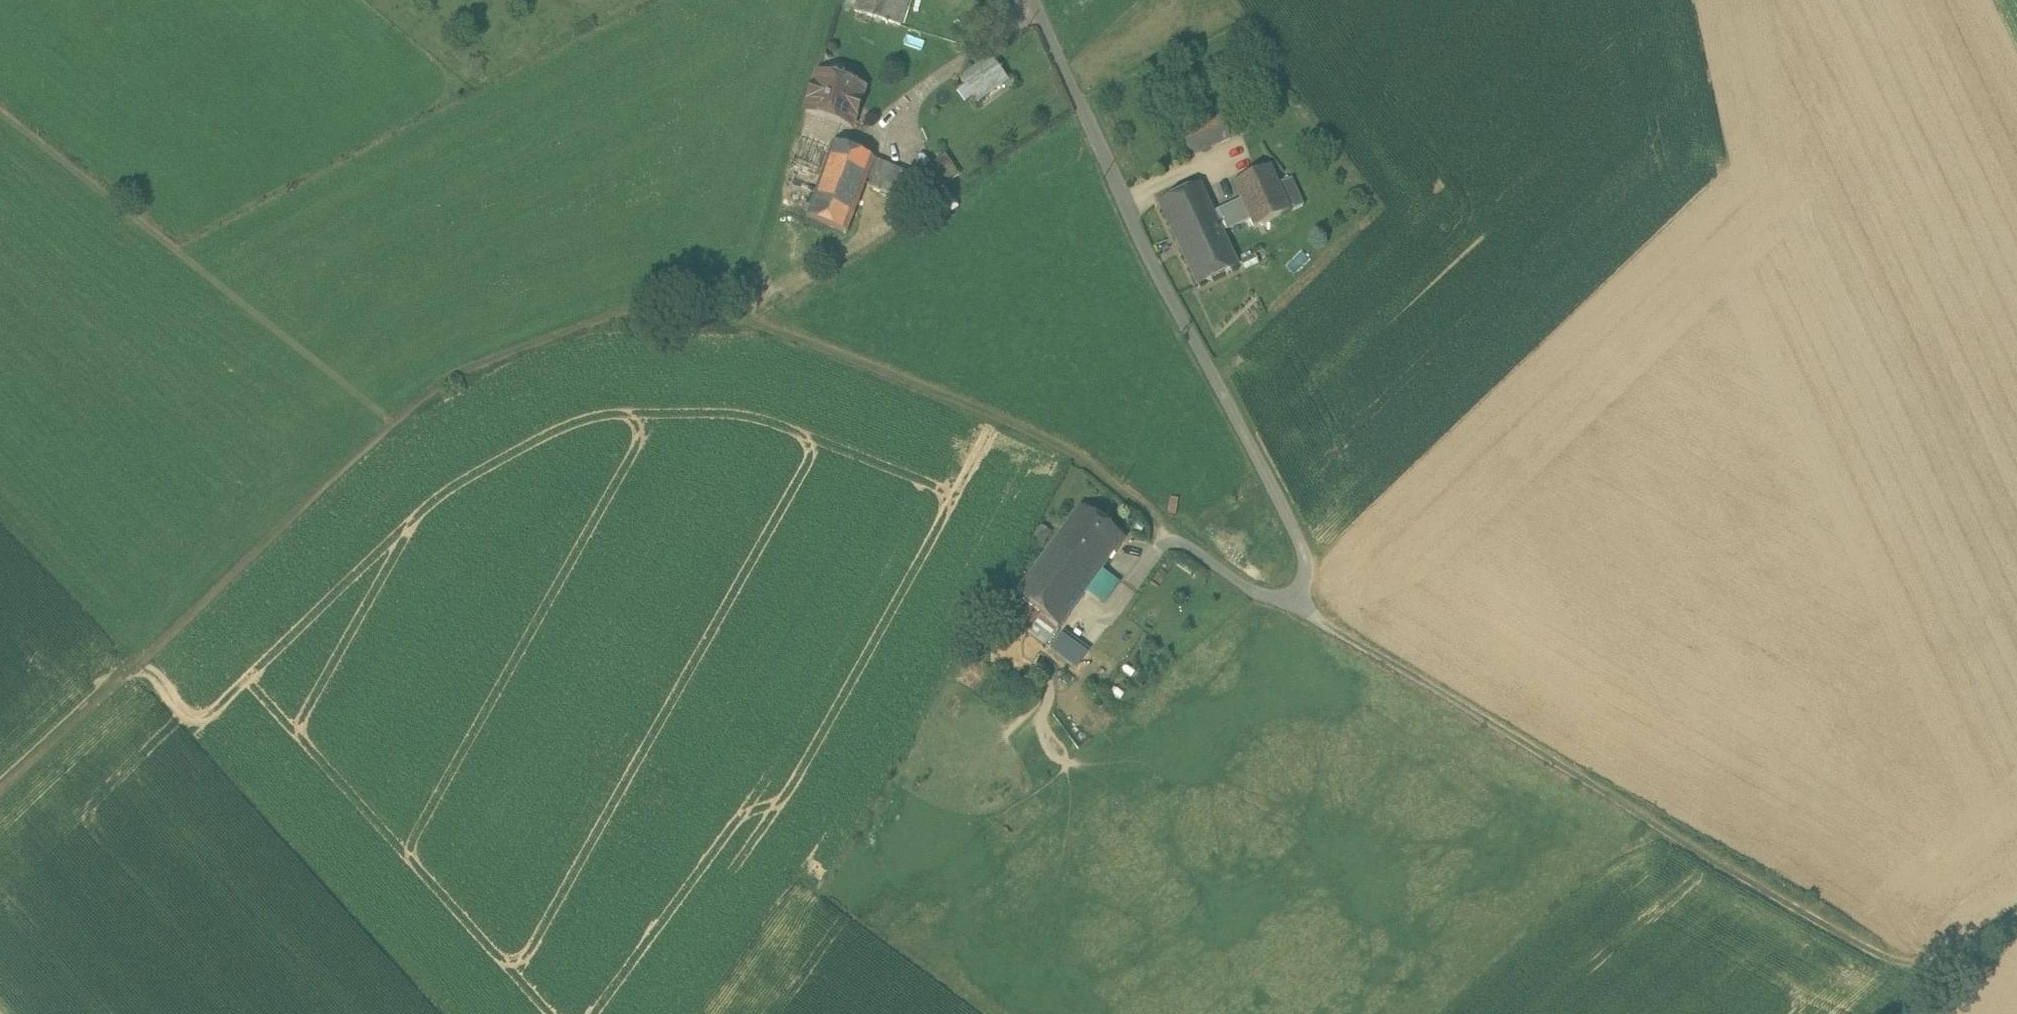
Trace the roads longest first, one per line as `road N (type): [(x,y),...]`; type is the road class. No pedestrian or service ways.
road 1 (track): [(0,790),(386,420),(544,336),(622,312),(706,305),(844,351),(1082,454),(1141,501)]
road 2 (unclassified): [(1031,0),(1314,574),(1284,605),(1141,501)]
road 3 (track): [(2016,917),(1982,944),(1916,961),(1734,871),(1284,605)]

